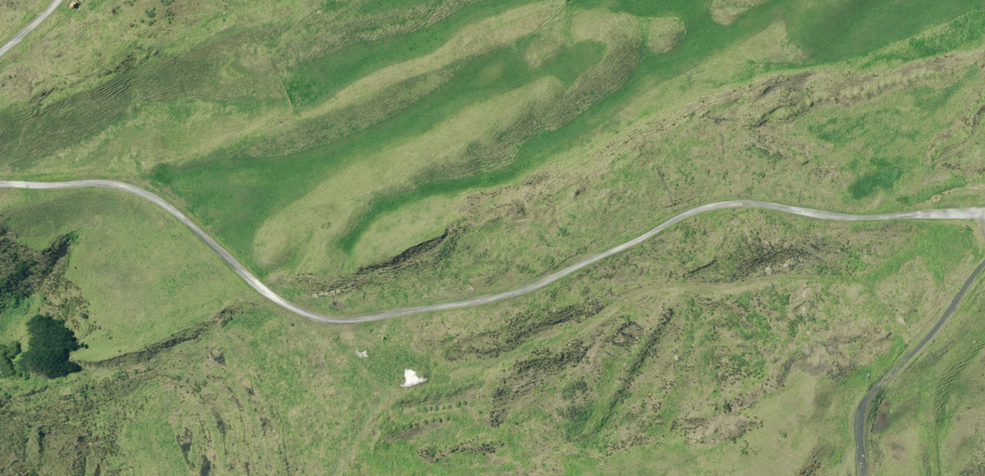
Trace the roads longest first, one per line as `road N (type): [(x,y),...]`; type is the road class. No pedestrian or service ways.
road 1 (track): [(0,185),(122,186),(152,194),(269,297),(351,321),(511,299),(694,215),(745,207),(834,221),(984,216)]
road 2 (track): [(863,475),(858,414),(984,267)]

